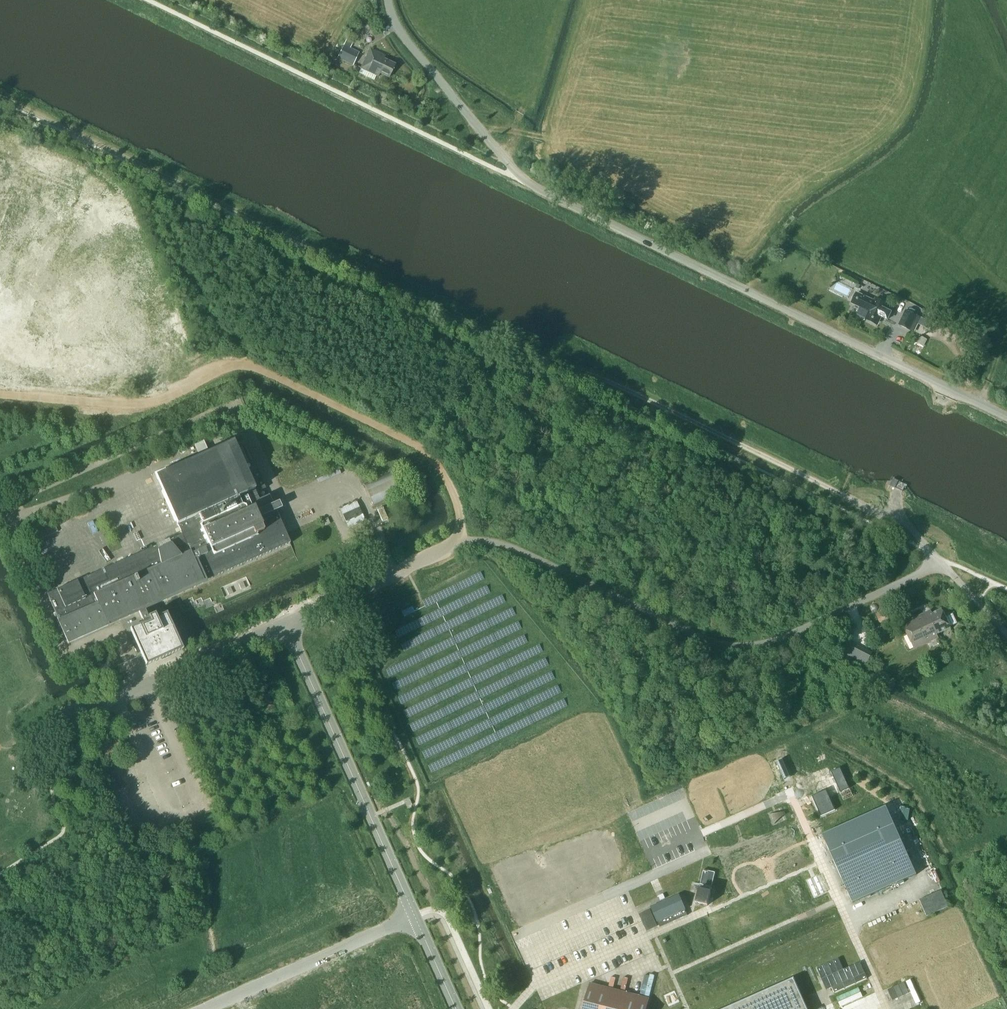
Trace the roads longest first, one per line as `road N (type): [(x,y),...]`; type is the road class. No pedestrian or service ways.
road 1 (track): [(0,96),(868,508),(899,512)]
road 2 (unclassified): [(1006,418),(518,176),(408,40),(389,0)]
road 3 (unclassified): [(285,625),(455,544),(482,539),(634,606)]
road 4 (unclassified): [(415,915),(285,625)]
road 5 (unclassified): [(71,719),(285,625)]
road 6 (unclassified): [(203,1008),(415,915)]
road 7 (track): [(218,366),(182,389),(139,402),(0,395)]
road 8 (unclassified): [(818,622),(939,562)]

